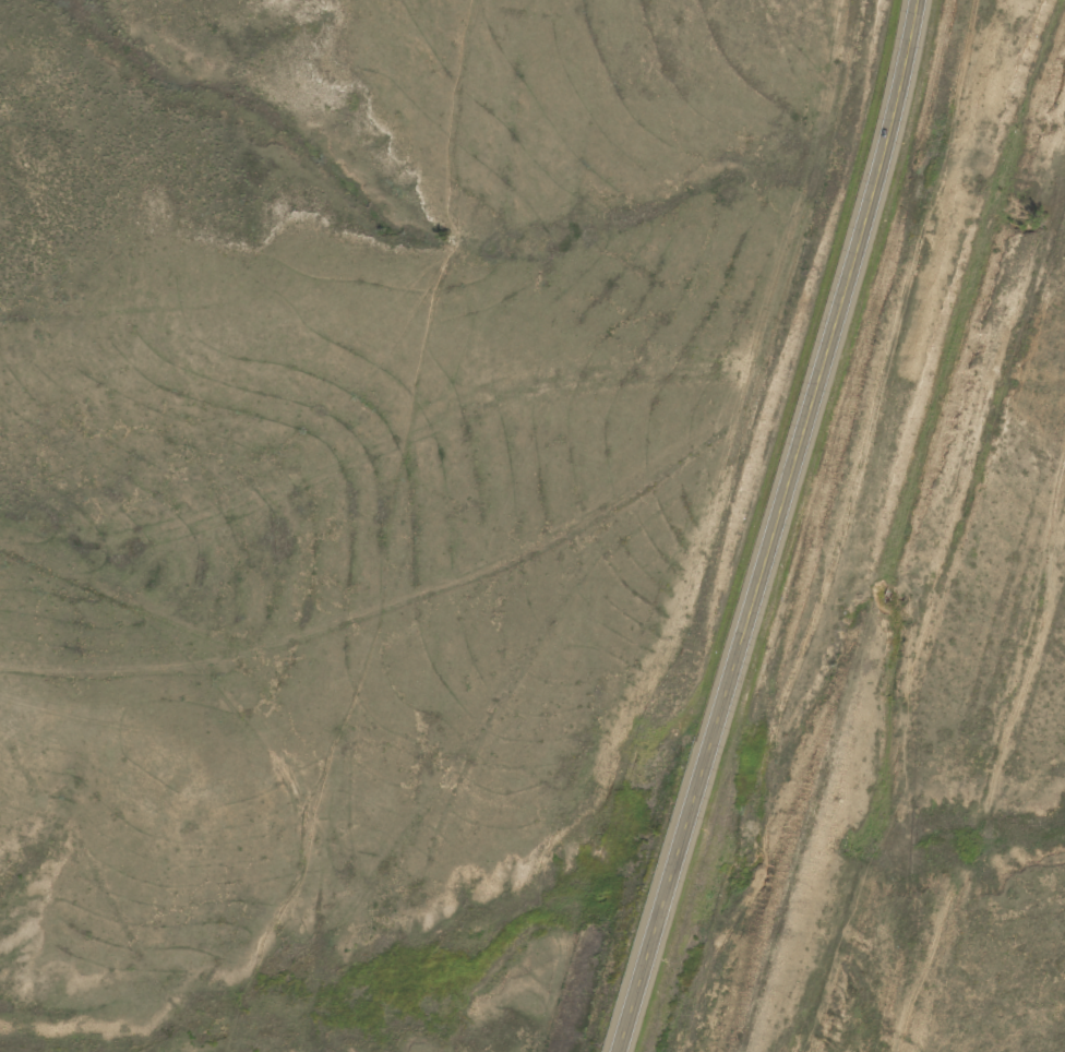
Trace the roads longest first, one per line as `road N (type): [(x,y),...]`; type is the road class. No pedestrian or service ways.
road 1 (primary): [(617,1051),(877,180),(916,0)]

